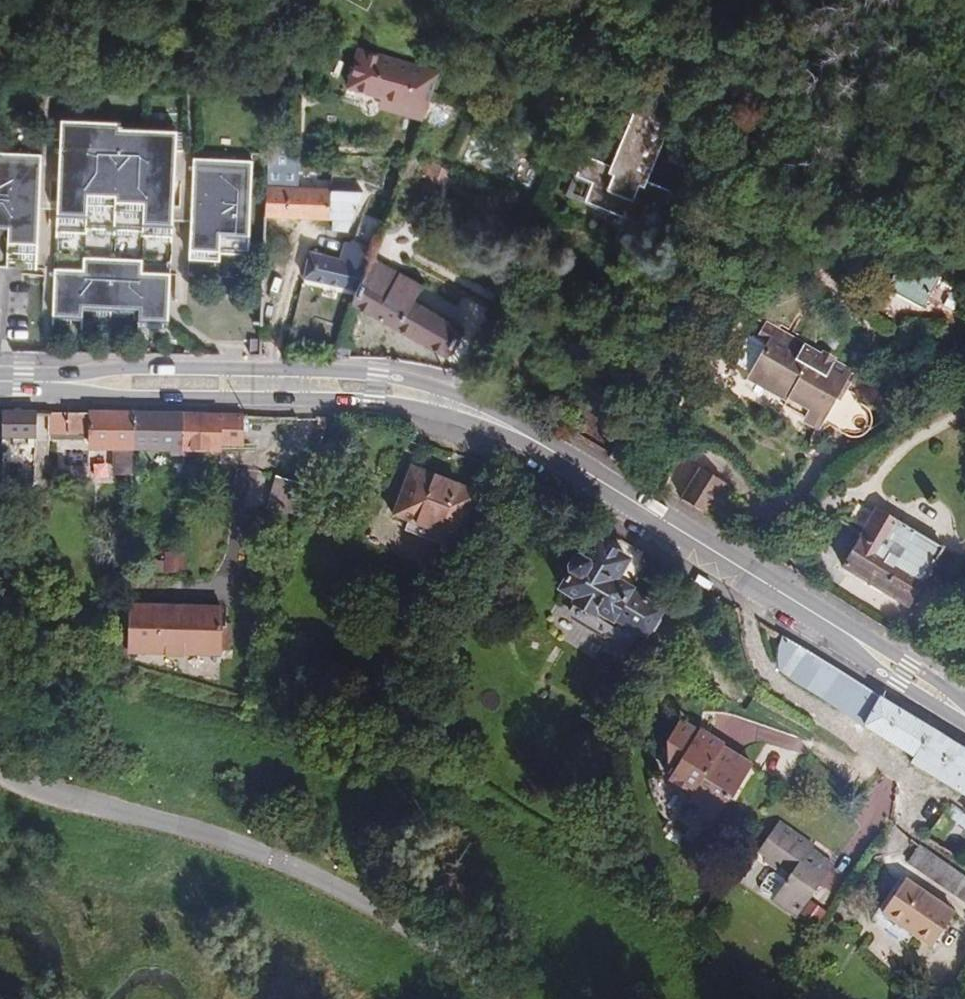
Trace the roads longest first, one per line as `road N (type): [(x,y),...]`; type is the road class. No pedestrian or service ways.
road 1 (secondary): [(527,436),(478,406),(381,375),(115,367),(54,383)]
road 2 (secondary): [(54,383),(122,397),(374,402),(527,436)]
road 3 (secondary): [(527,436),(834,626)]
road 4 (secondary): [(834,626),(860,660),(964,717)]
road 5 (secondary): [(964,712),(944,684),(868,636),(834,626)]

